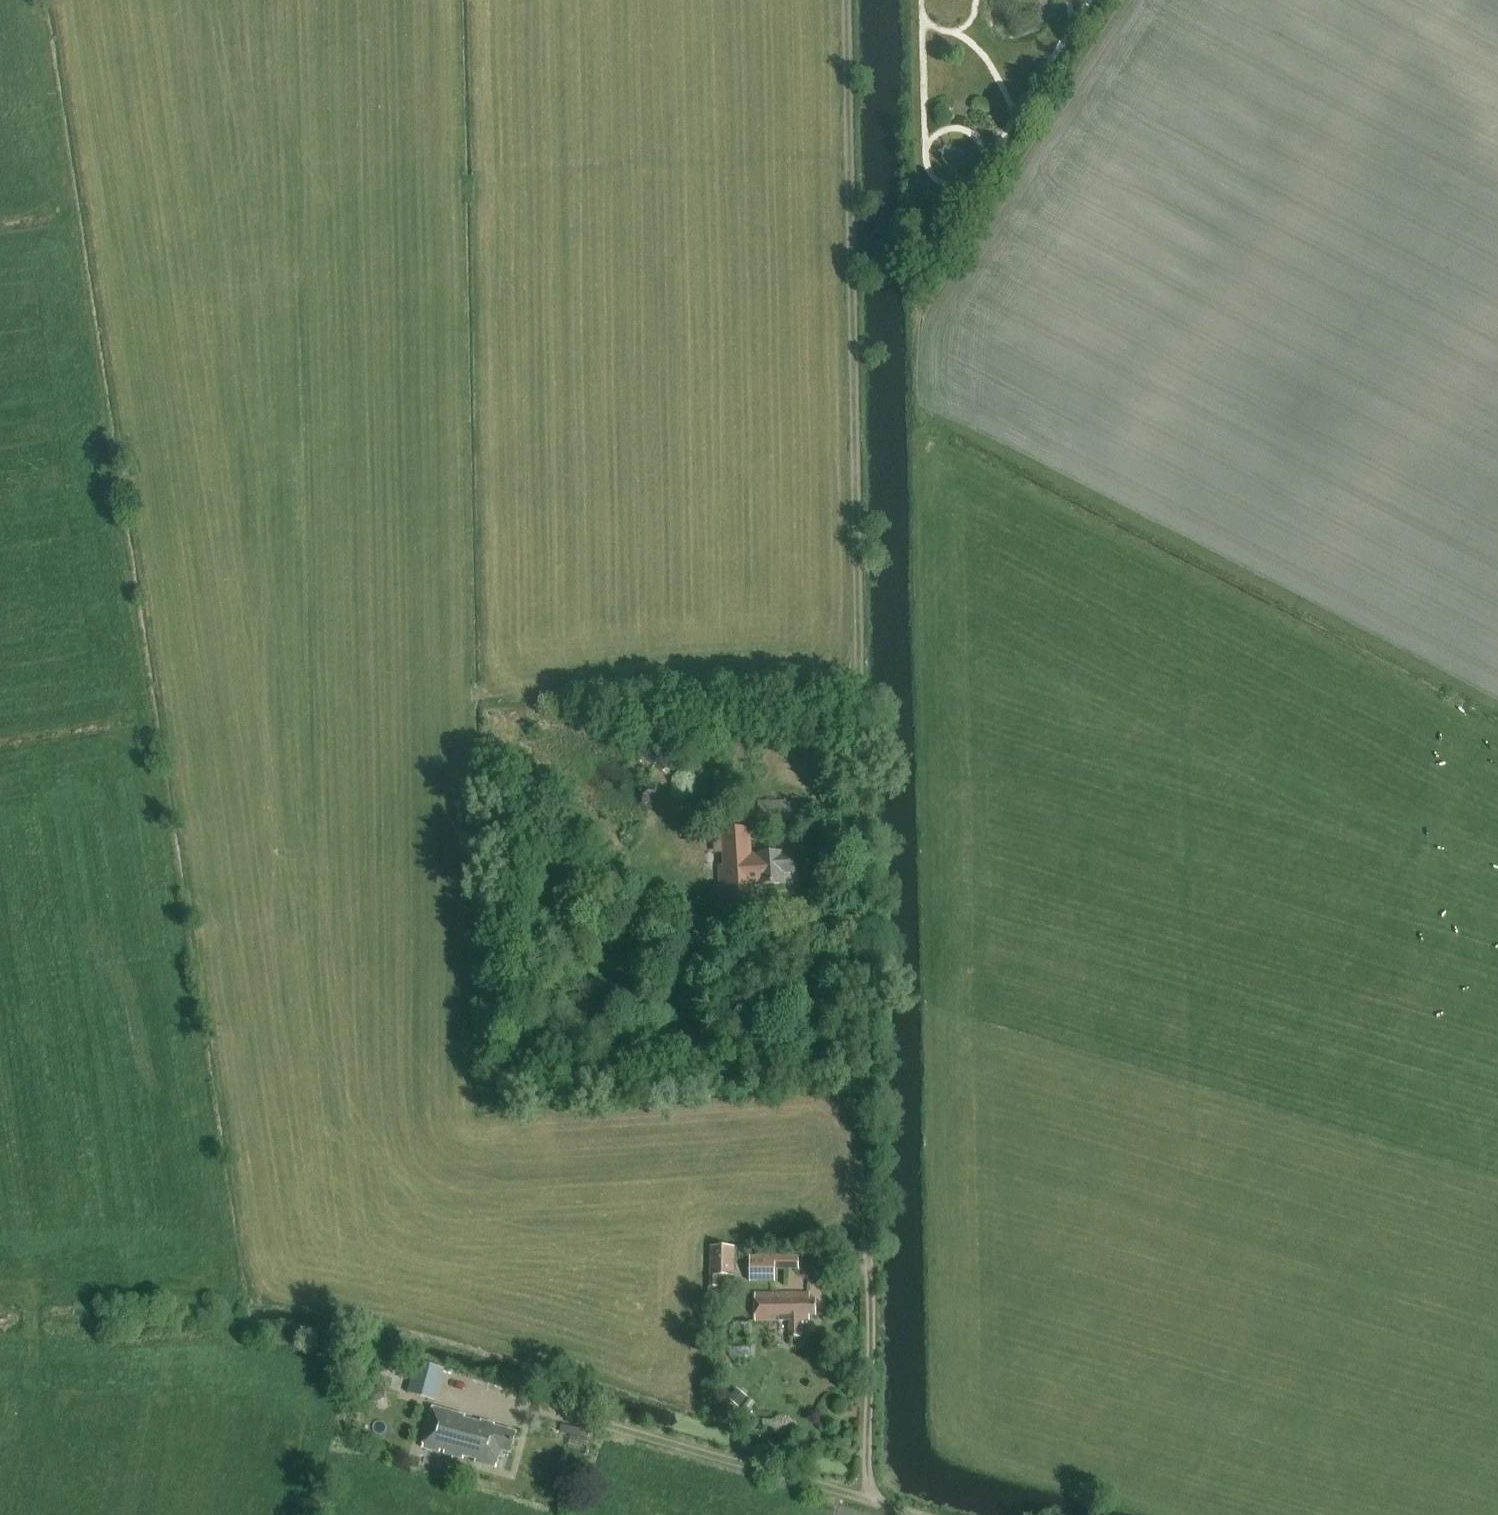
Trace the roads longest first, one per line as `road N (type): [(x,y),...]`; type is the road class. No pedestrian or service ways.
road 1 (track): [(924,1514),(877,1501),(871,1451),(839,533),(833,0)]

